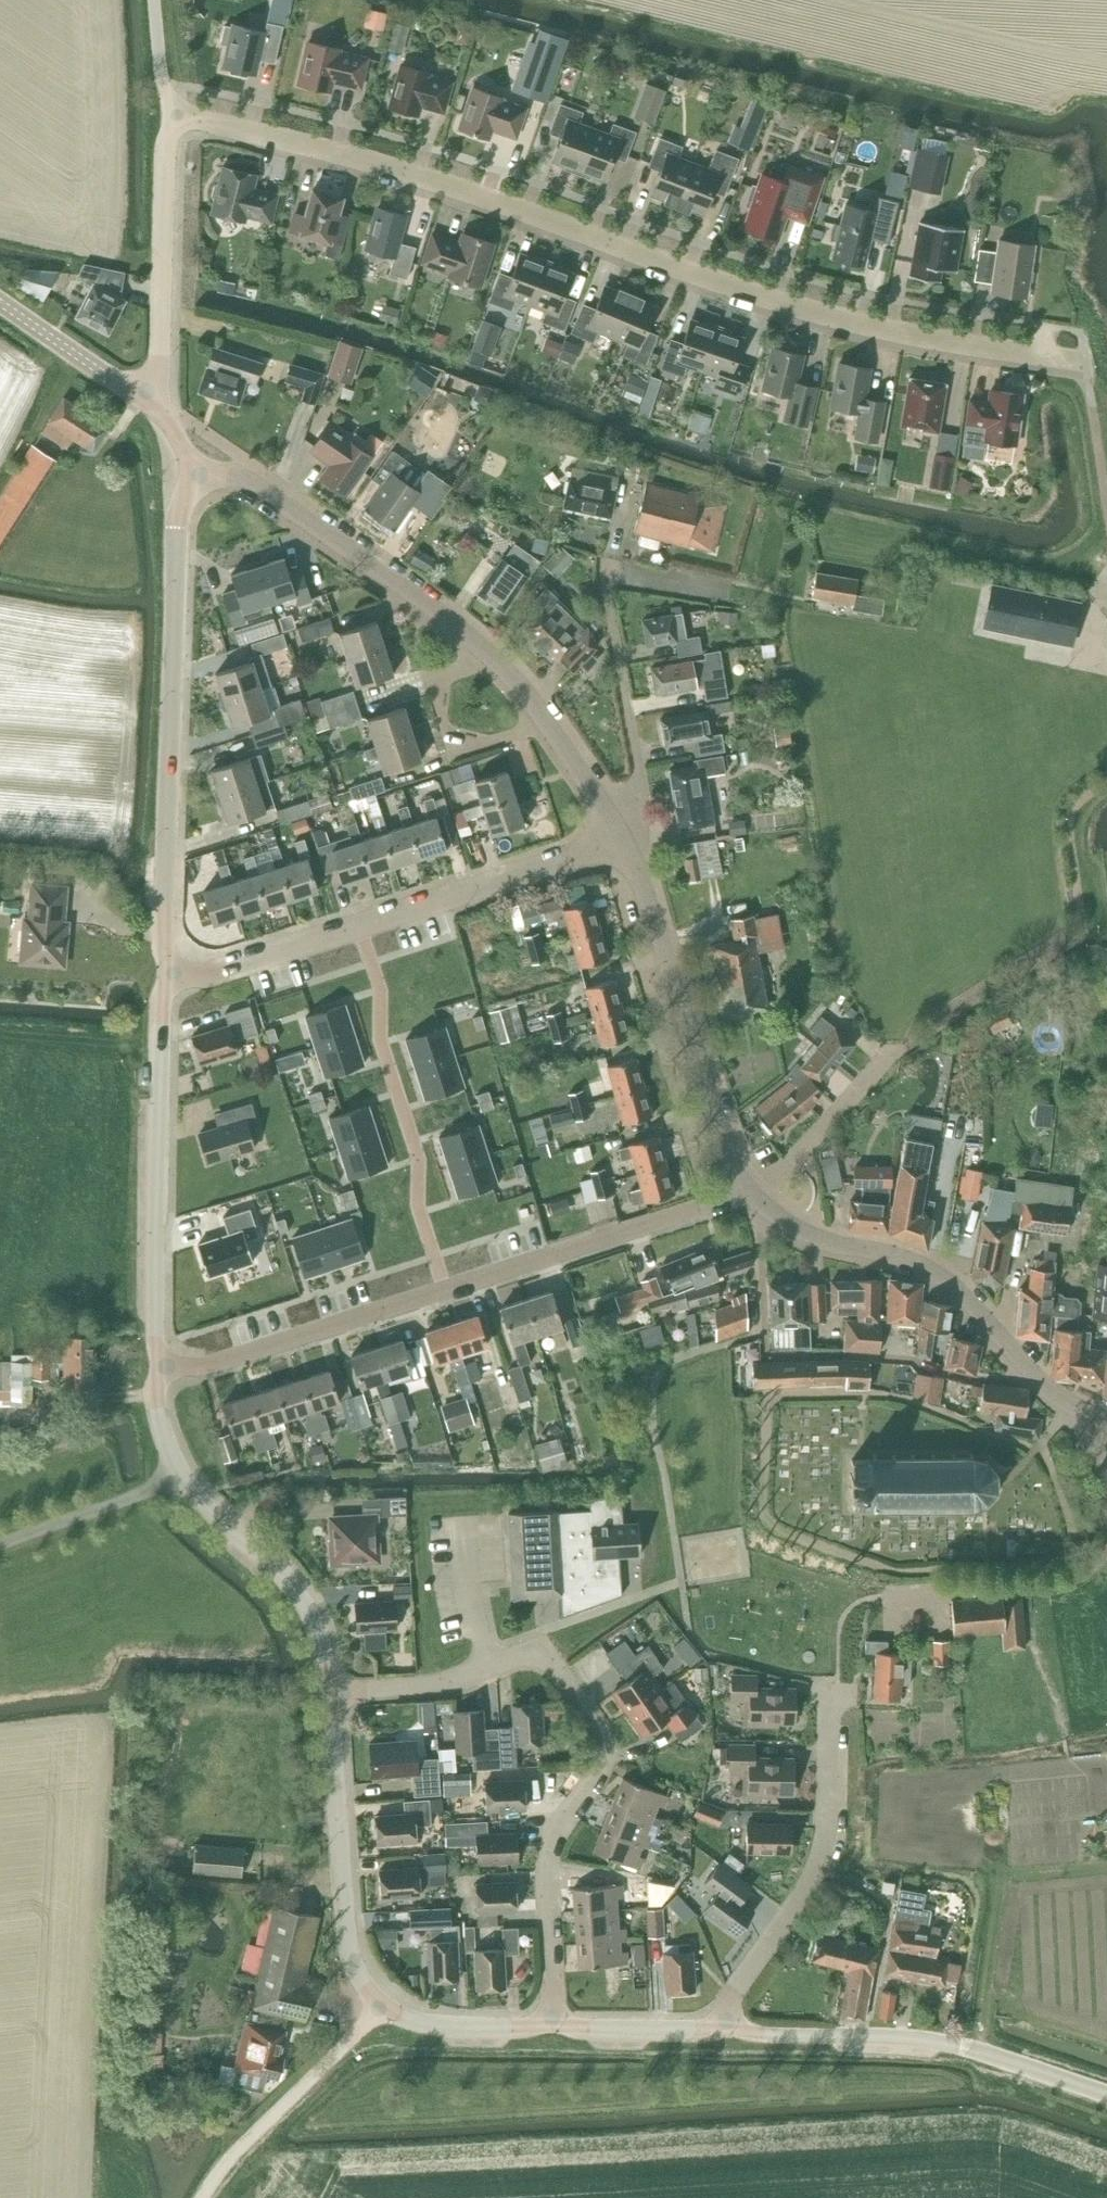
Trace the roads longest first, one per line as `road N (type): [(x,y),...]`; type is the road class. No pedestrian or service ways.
road 1 (residential): [(176,115),(416,175),(825,315),(1072,359)]
road 2 (residential): [(554,2022),(551,1867),(559,1836),(605,1768),(603,1733),(550,1659),(535,1652),(459,1680),(337,1692)]
road 3 (unclassified): [(620,841),(548,724),(489,654),(249,480),(201,476)]
road 4 (tertiary): [(173,974),(162,945),(176,539),(201,476)]
road 5 (residential): [(760,1201),(765,1356),(856,1355),(969,1378),(1036,1376)]
road 6 (residential): [(620,841),(640,811),(639,777),(606,570),(721,592)]
road 7 (tertiary): [(166,1366),(154,1316),(161,1005),(173,974)]
road 8 (tertiary): [(337,1692),(307,1604),(211,1510),(173,1459),(155,1395),(166,1366)]
road 9 (tertiary): [(728,2027),(956,2046),(1106,2094)]
road 10 (residential): [(445,1290),(419,1207),(419,1160),(381,1041),(382,992),(360,925)]
road 11 (unclassified): [(742,1185),(644,889),(620,841)]
road 12 (residential): [(728,2027),(729,1999),(796,1905),(821,1854),(828,1695)]
road 13 (unclassified): [(1036,1376),(934,1271),(815,1238),(760,1201)]
road 14 (tertiary): [(383,2006),(351,1960),(345,1930),(330,1730),(337,1692)]
road 15 (residential): [(445,1290),(714,1202),(742,1185)]
road 16 (residential): [(166,1366),(202,1367),(445,1290)]
road 17 (unclassified): [(149,394),(160,356),(166,153),(176,115)]
road 18 (residential): [(360,925),(620,841)]
road 19 (unclassified): [(203,2197),(236,2153),(383,2006)]
road 20 (residential): [(892,1592),(1057,1582),(1088,1568),(1106,1545)]
road 21 (residential): [(760,1201),(890,1054)]
road 22 (residential): [(173,974),(218,972),(360,925)]
road 23 (tertiary): [(149,394),(108,376),(0,302)]
road 24 (tertiary): [(728,2027),(588,2030),(554,2022)]
road 25 (tertiary): [(554,2022),(449,2028),(383,2006)]

